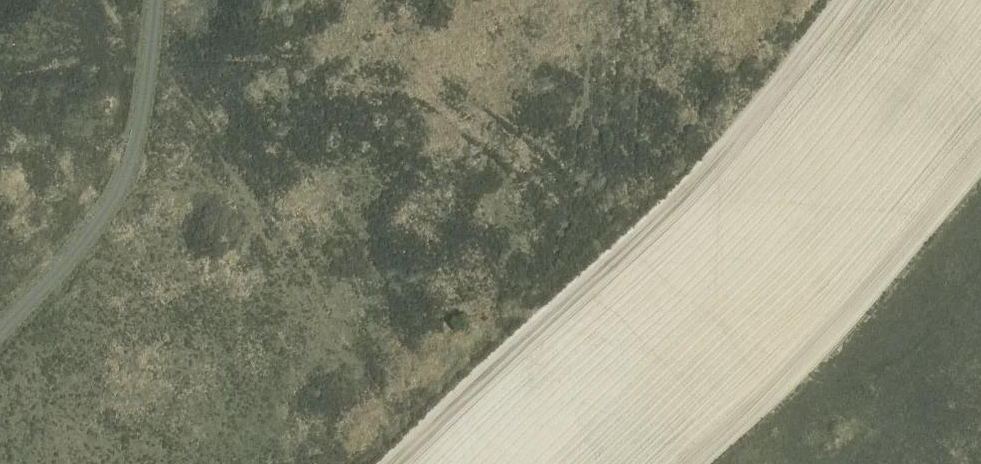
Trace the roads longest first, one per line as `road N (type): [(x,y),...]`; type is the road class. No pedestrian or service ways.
road 1 (unclassified): [(0,322),(89,229),(124,171),(152,0)]

